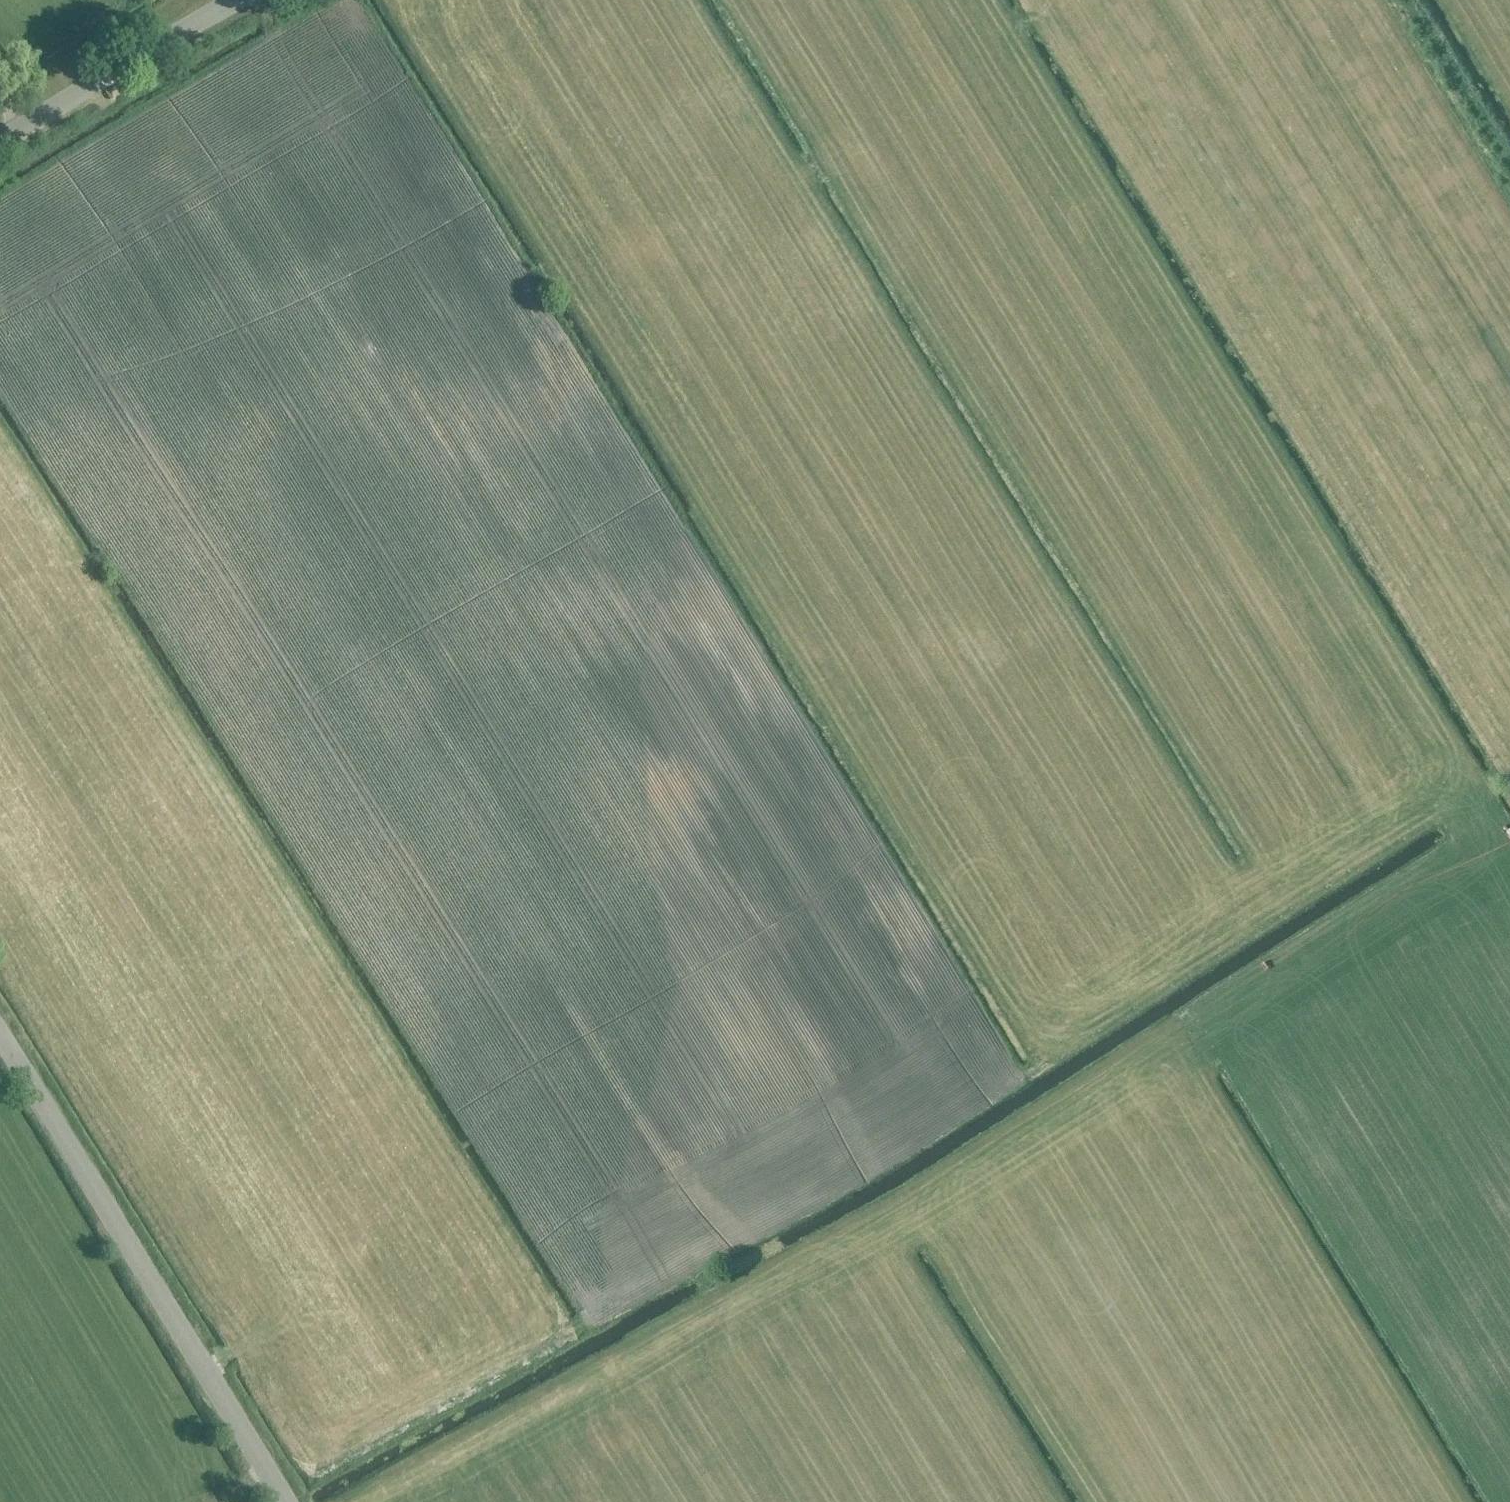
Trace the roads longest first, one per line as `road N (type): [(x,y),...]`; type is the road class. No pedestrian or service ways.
road 1 (tertiary): [(0,1038),(285,1501)]
road 2 (tertiary): [(244,0),(0,148)]

